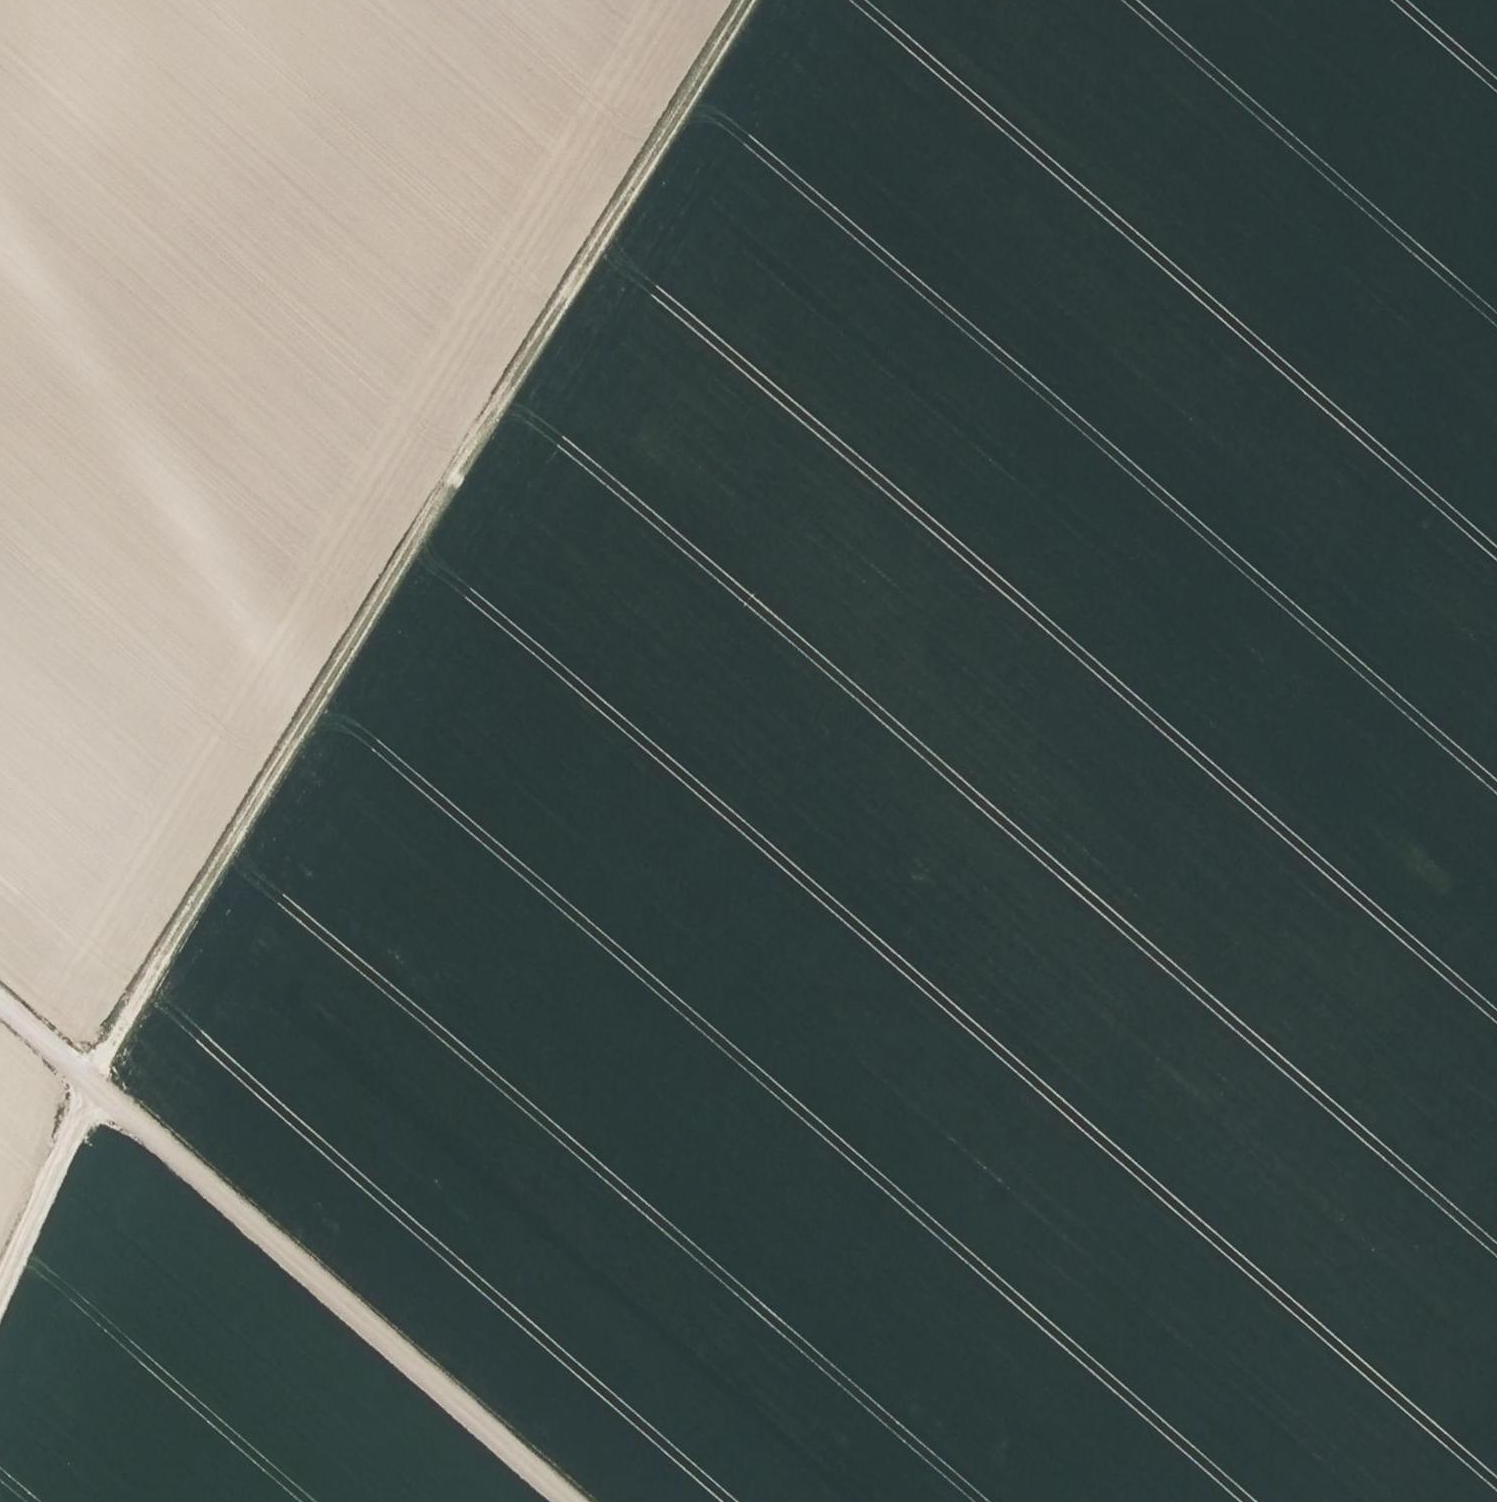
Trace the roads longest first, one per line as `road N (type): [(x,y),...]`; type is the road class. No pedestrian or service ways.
road 1 (track): [(746,0),(85,1077),(0,1274)]
road 2 (track): [(569,1501),(0,1003)]

